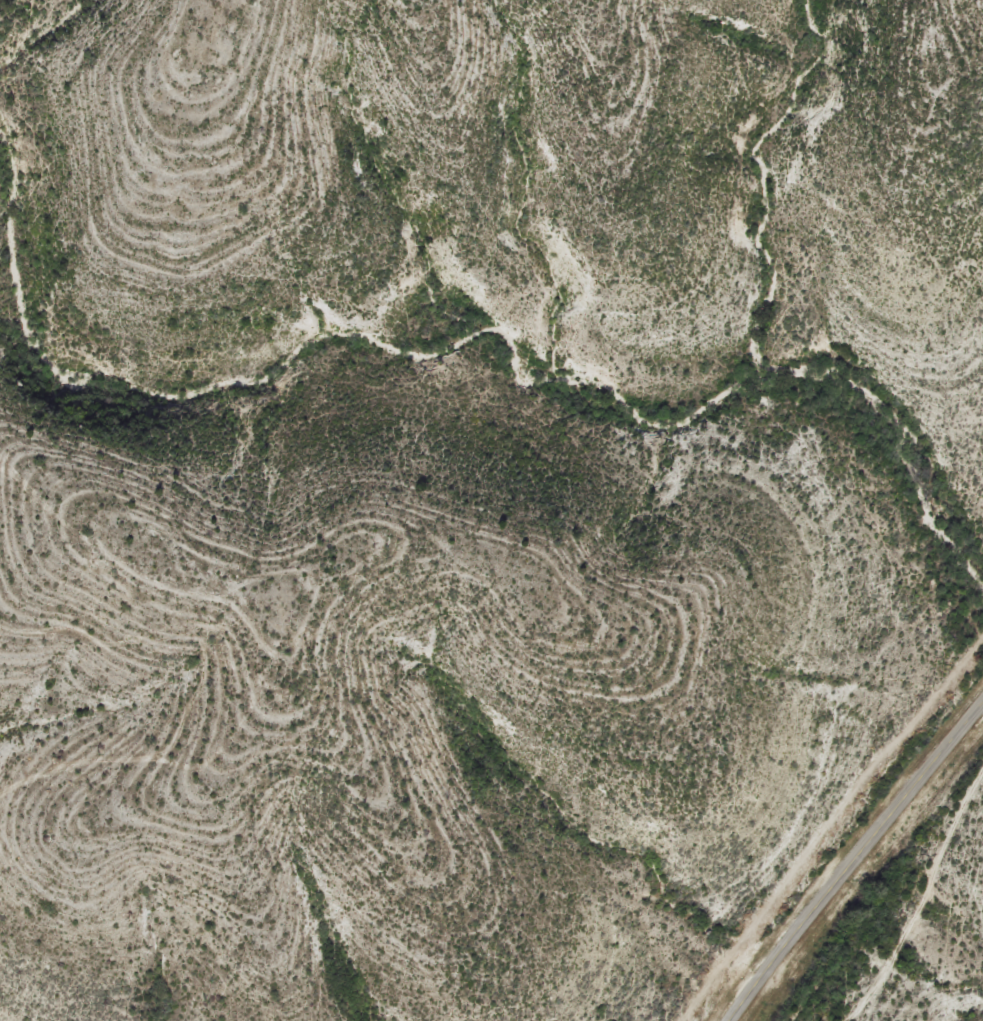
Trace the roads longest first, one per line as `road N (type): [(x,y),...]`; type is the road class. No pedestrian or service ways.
road 1 (primary): [(733,1020),(899,796),(982,705)]

